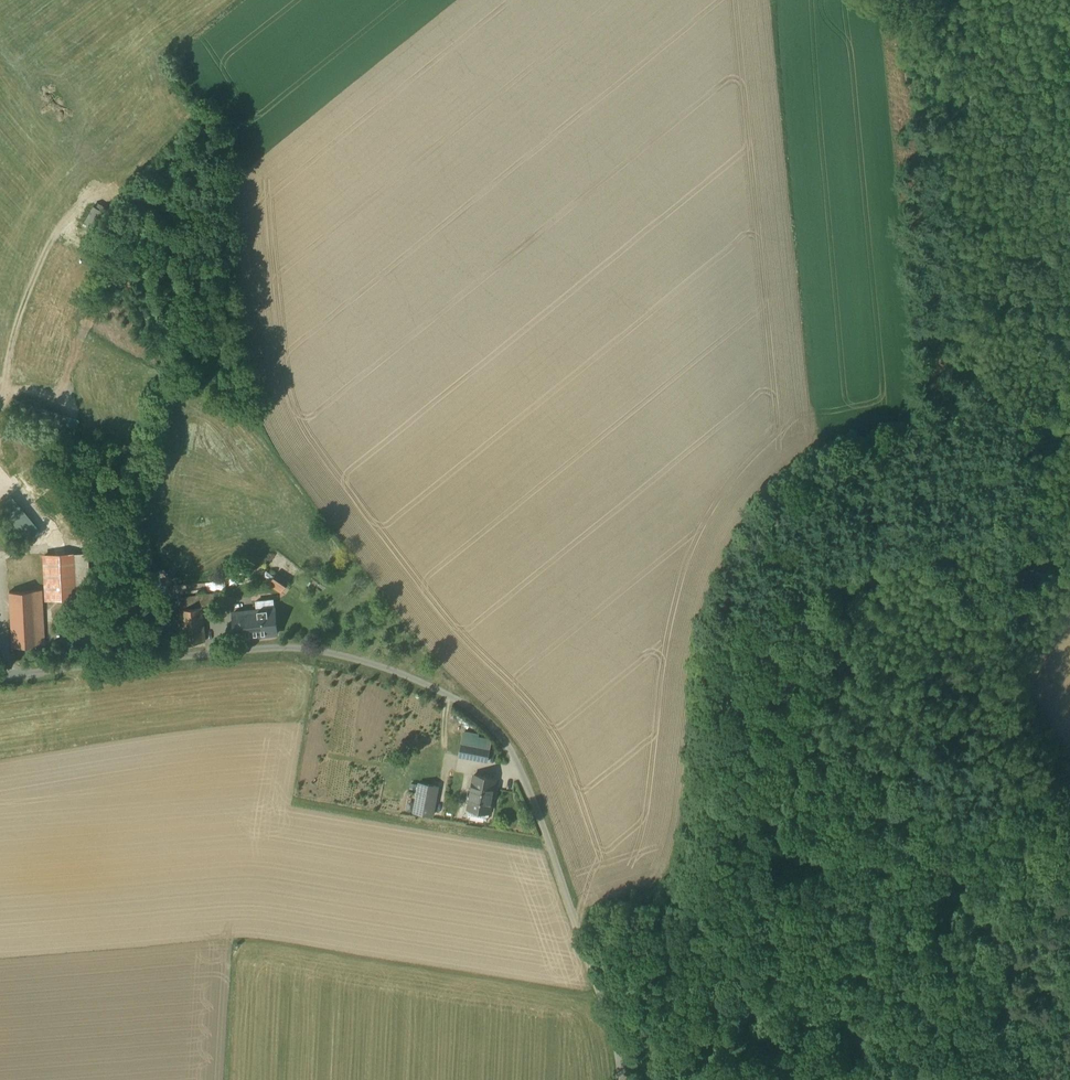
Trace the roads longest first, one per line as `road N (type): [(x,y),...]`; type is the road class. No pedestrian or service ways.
road 1 (unclassified): [(621,1079),(610,1018),(531,794),(495,731),(451,697),(341,659),(271,651),(0,677)]

